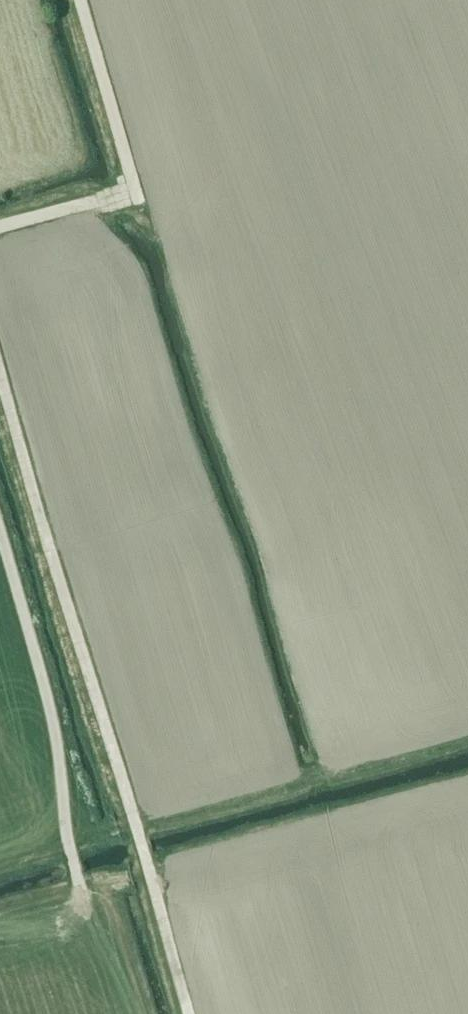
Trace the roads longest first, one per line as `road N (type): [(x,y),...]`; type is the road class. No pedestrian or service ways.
road 1 (track): [(0,369),(191,1013)]
road 2 (track): [(0,557),(63,758),(66,831),(81,902)]
road 3 (track): [(81,0),(134,186),(0,227)]

